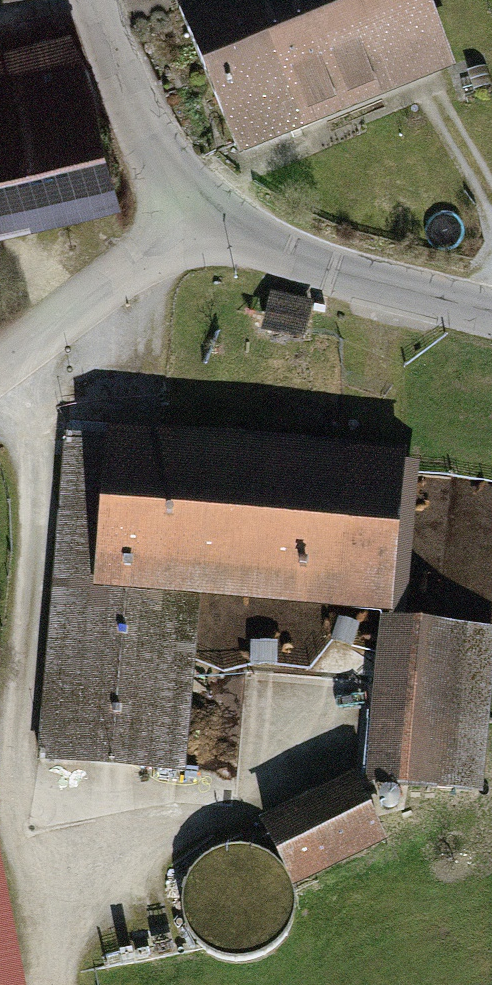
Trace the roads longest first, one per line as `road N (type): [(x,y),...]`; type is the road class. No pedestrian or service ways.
road 1 (tertiary): [(183,214),(379,286),(491,316)]
road 2 (unclassified): [(183,214),(0,374)]
road 3 (tertiary): [(95,0),(183,214)]

